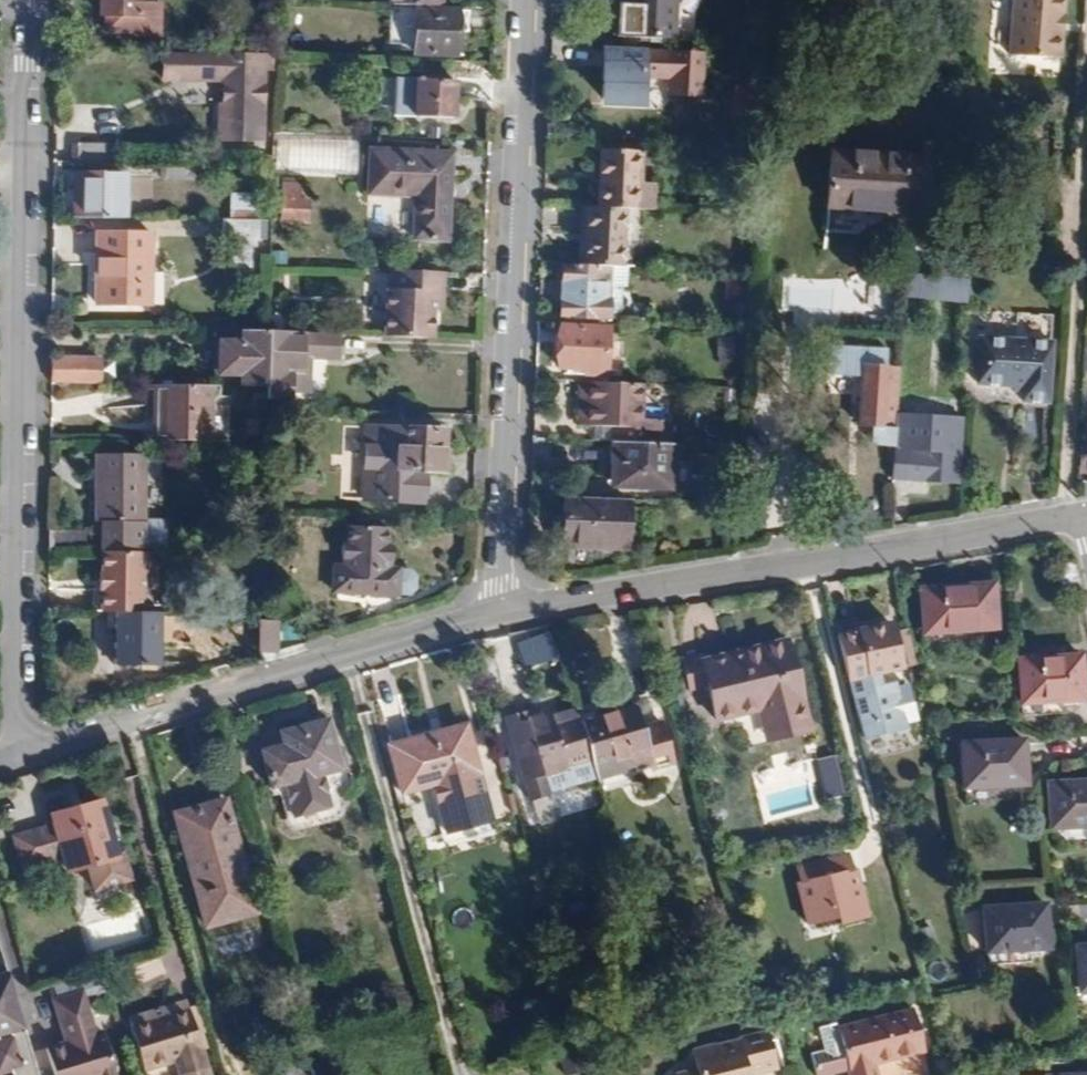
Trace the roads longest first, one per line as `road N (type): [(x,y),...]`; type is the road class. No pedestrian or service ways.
road 1 (residential): [(17,752),(27,0)]
road 2 (residential): [(497,611),(524,0)]
road 3 (residential): [(497,611),(1085,512)]
road 4 (residential): [(17,752),(497,611)]

